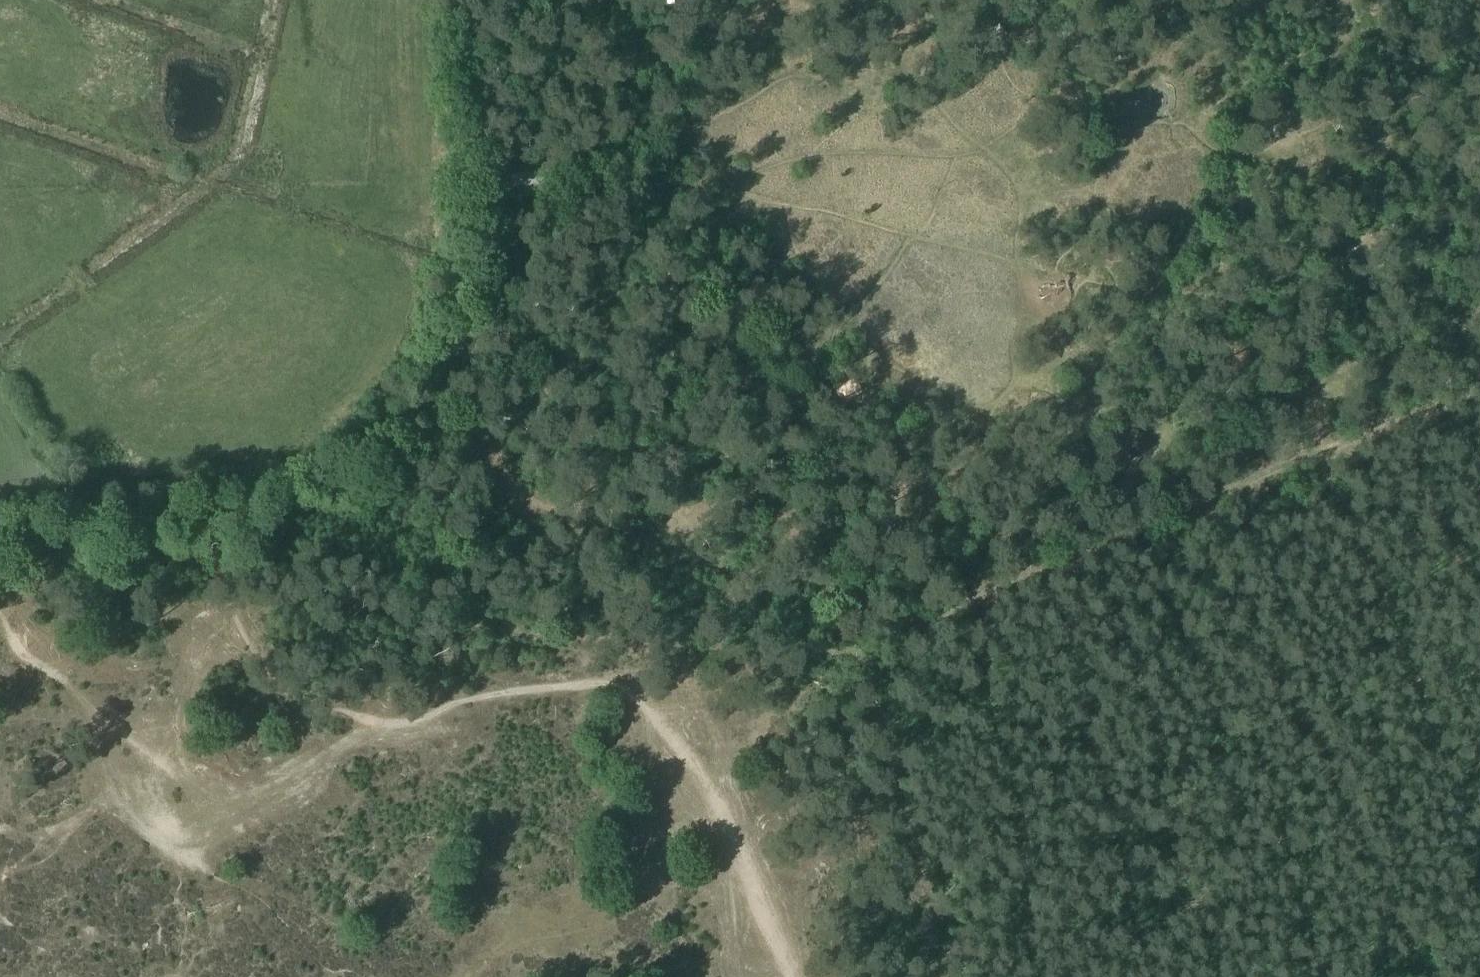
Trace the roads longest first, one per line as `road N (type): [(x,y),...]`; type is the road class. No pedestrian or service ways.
road 1 (track): [(1479,371),(952,595)]
road 2 (track): [(484,0),(479,91),(487,185),(479,241)]

